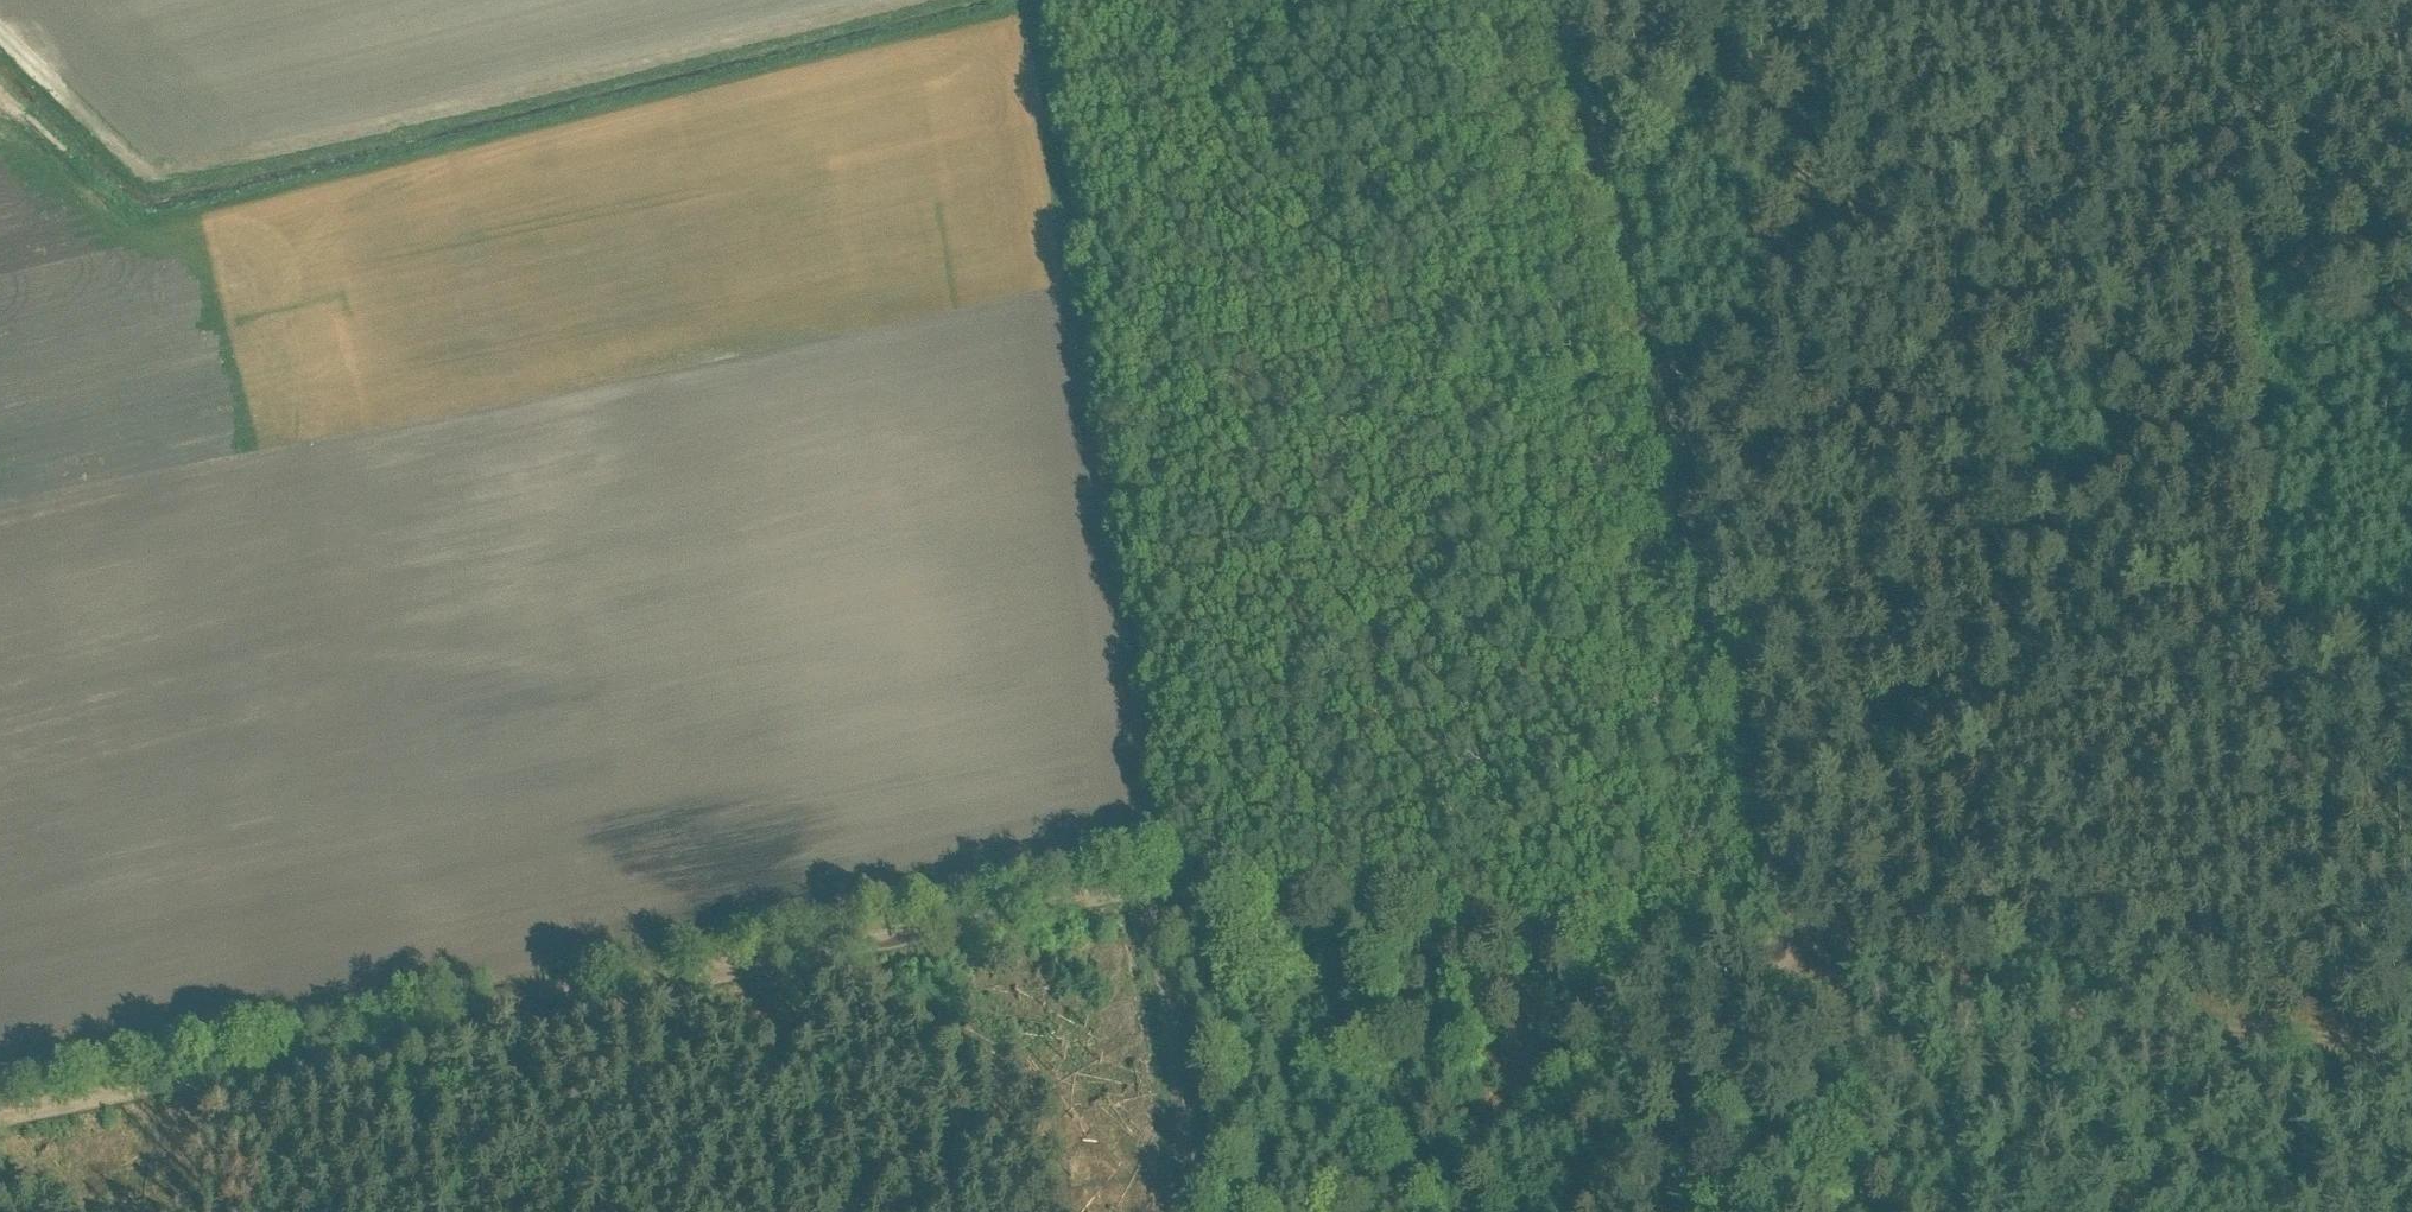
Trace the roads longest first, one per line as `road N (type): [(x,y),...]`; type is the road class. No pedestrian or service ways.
road 1 (track): [(0,1114),(486,1009),(1149,889)]
road 2 (track): [(1798,972),(1568,0)]
road 3 (track): [(1149,889),(1798,972)]
road 4 (track): [(1798,972),(2411,1052)]
road 5 (track): [(1195,1211),(1149,889)]
road 6 (track): [(1764,1211),(1820,1097),(1820,1054),(1798,972)]

